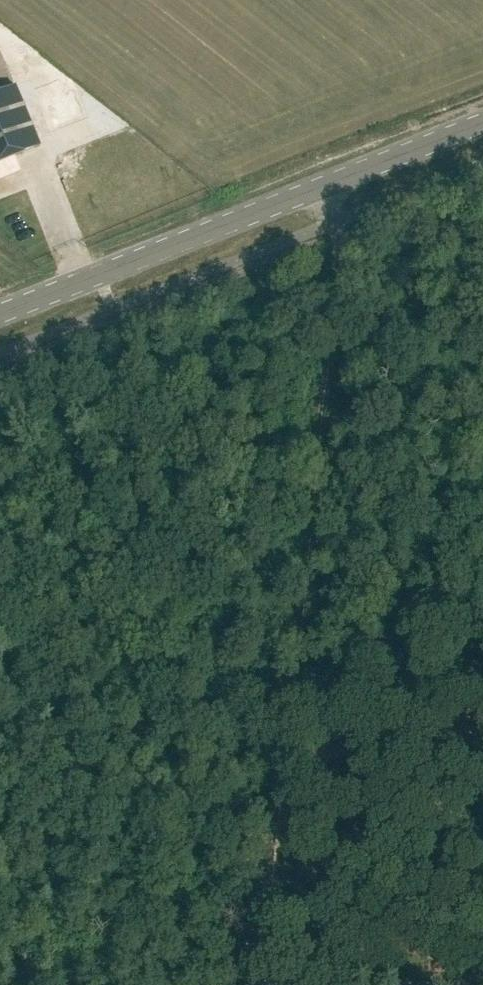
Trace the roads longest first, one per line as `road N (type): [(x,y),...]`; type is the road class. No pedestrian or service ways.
road 1 (track): [(334,222),(334,333),(263,984)]
road 2 (tertiary): [(0,314),(482,124)]
road 3 (track): [(0,763),(291,677)]
road 4 (track): [(293,672),(482,617)]

